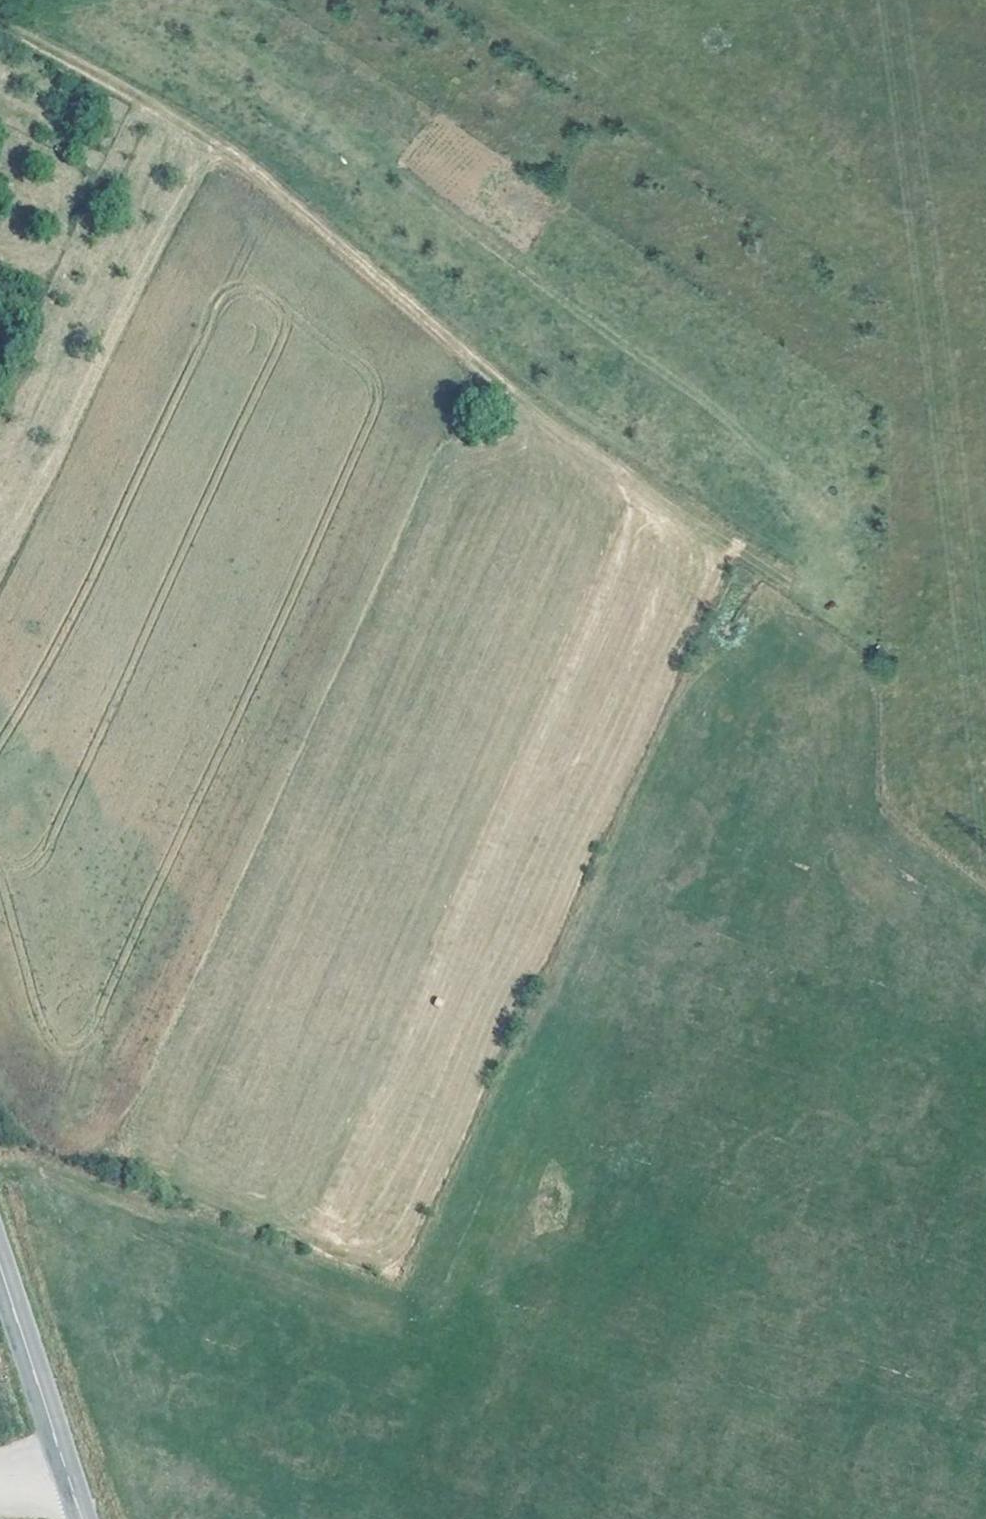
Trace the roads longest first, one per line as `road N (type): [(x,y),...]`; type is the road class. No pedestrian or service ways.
road 1 (track): [(0,21),(216,137),(489,373),(629,474),(689,531),(813,595)]
road 2 (secondary): [(82,1518),(0,1267)]

